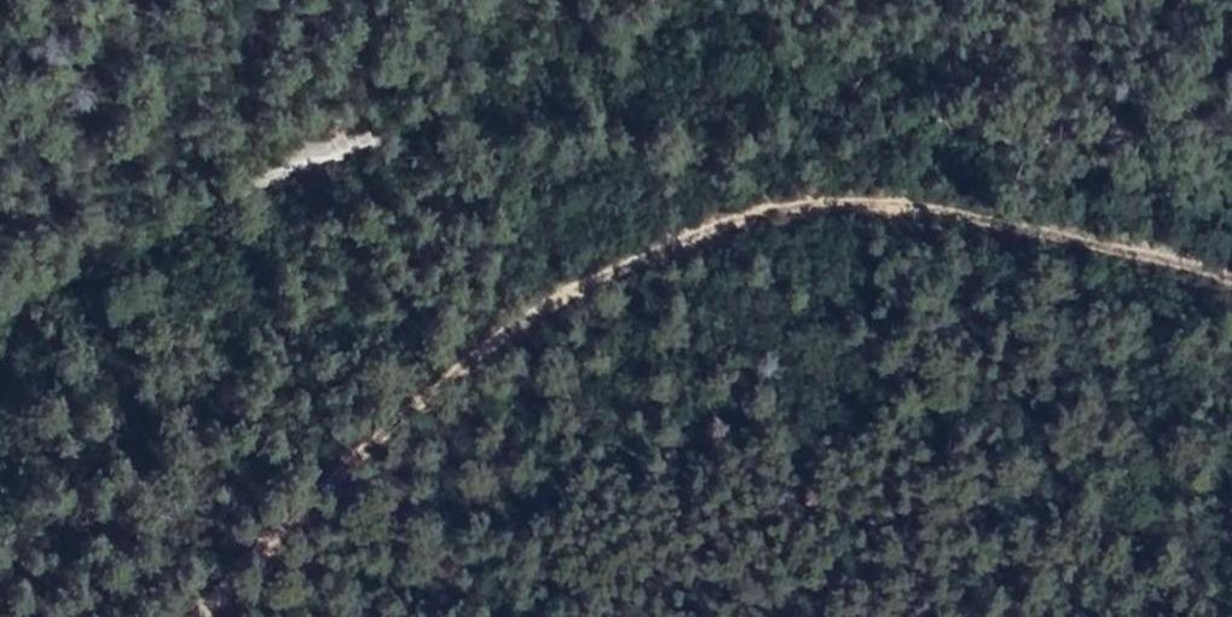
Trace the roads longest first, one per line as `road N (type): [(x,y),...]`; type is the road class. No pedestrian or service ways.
road 1 (track): [(204,616),(518,312),(690,245),(850,208),(1012,226),(1231,287)]

